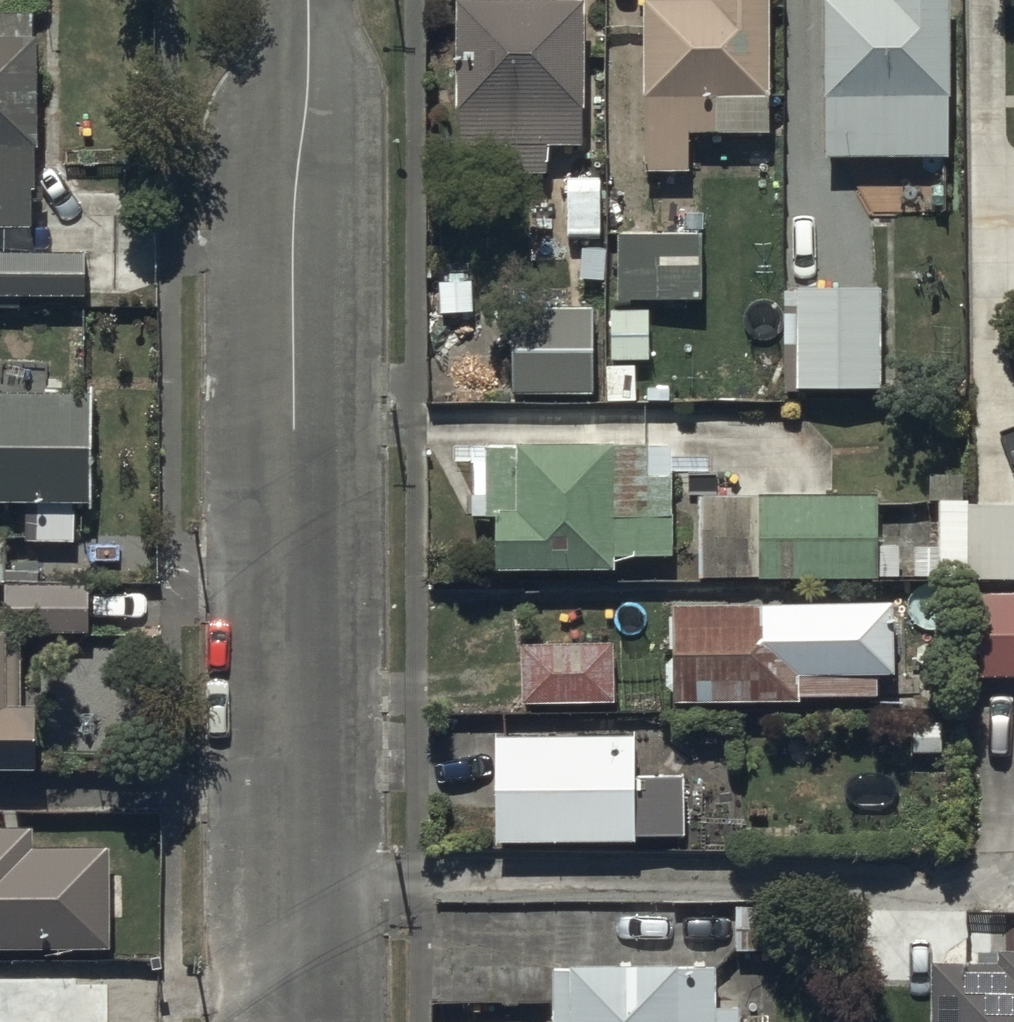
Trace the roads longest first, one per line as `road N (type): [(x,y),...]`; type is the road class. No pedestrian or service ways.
road 1 (residential): [(304,1021),(305,0)]

